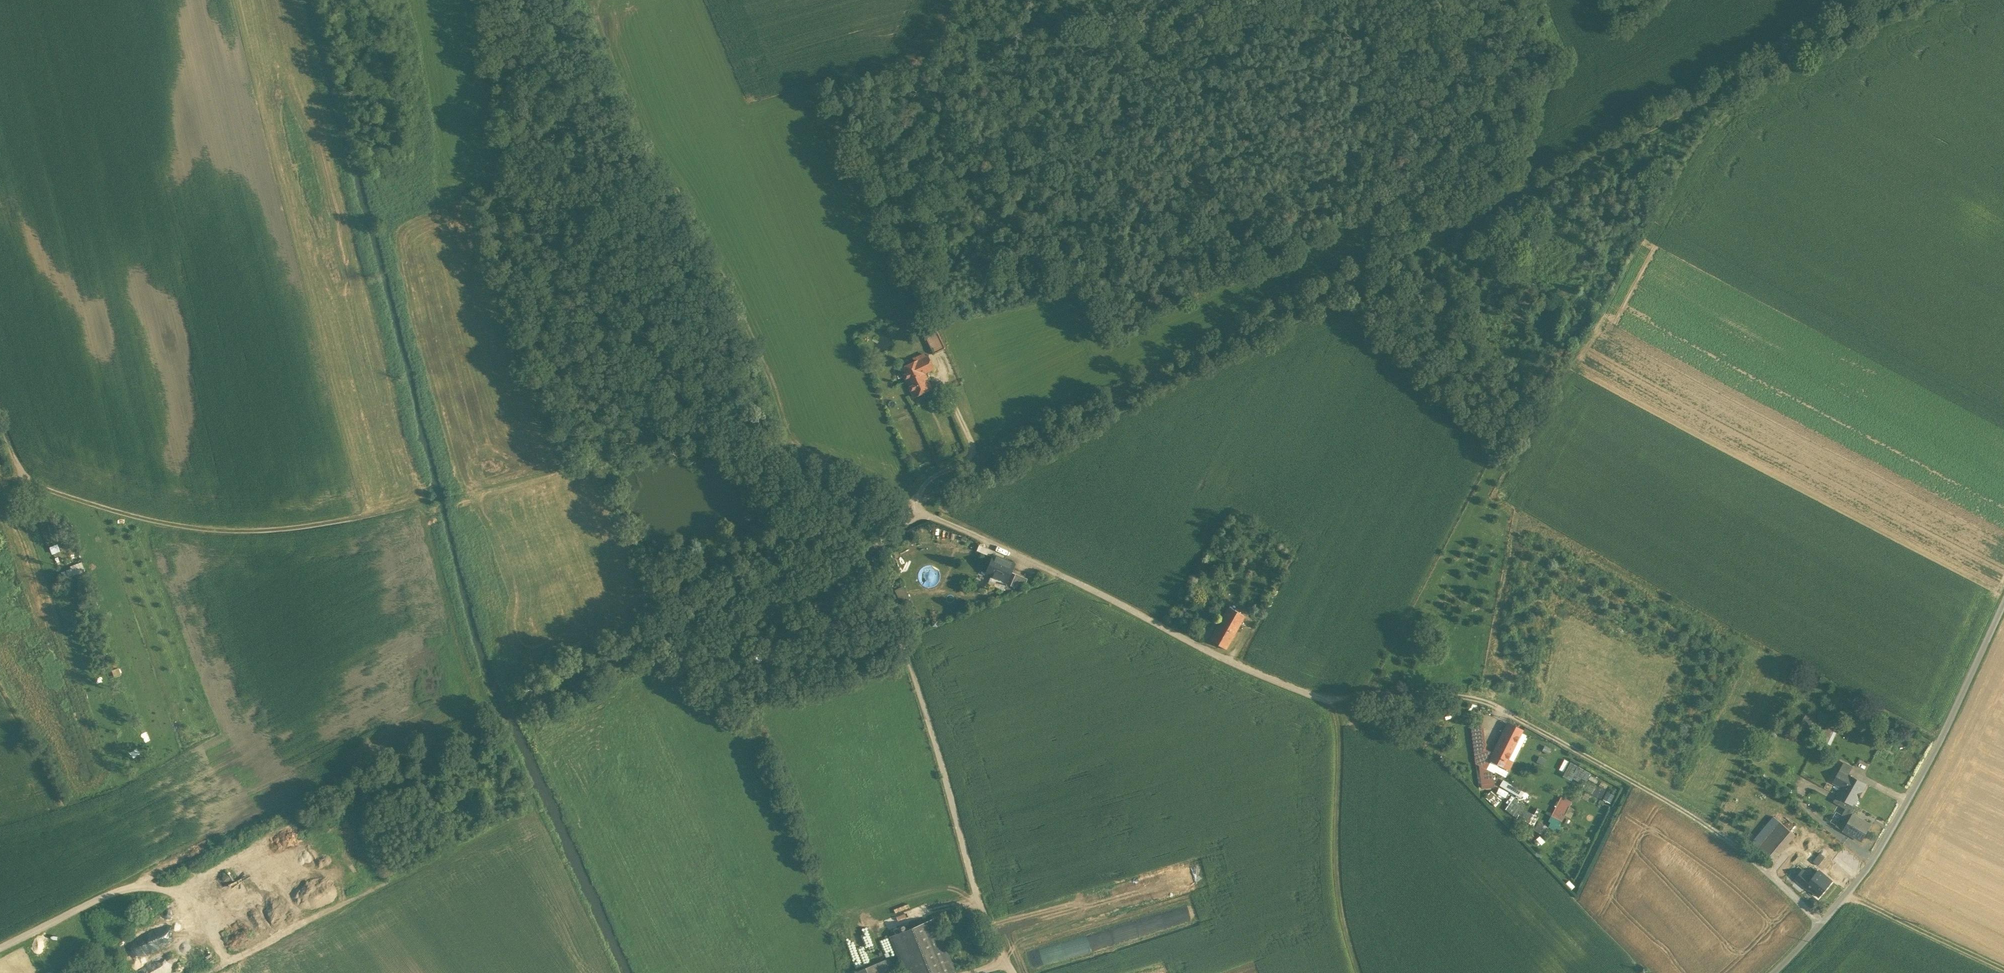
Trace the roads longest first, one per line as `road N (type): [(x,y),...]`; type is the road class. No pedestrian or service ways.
road 1 (track): [(1890,0),(910,505)]
road 2 (track): [(0,422),(18,471),(33,484),(150,519),(228,530),(384,511),(596,455),(653,429),(747,438),(839,468),(910,505)]
road 3 (track): [(795,455),(779,390),(683,197),(653,157),(589,0)]
road 4 (unclassified): [(1775,972),(1870,865),(1942,738),(2003,601)]
road 5 (track): [(1351,0),(1198,58),(1185,72),(1105,46),(1047,0)]
road 6 (track): [(1185,72),(1324,142),(1437,233)]
road 7 (track): [(1360,972),(1340,863),(1341,724),(1331,703)]
road 8 (track): [(1821,922),(1729,835),(1622,776)]

